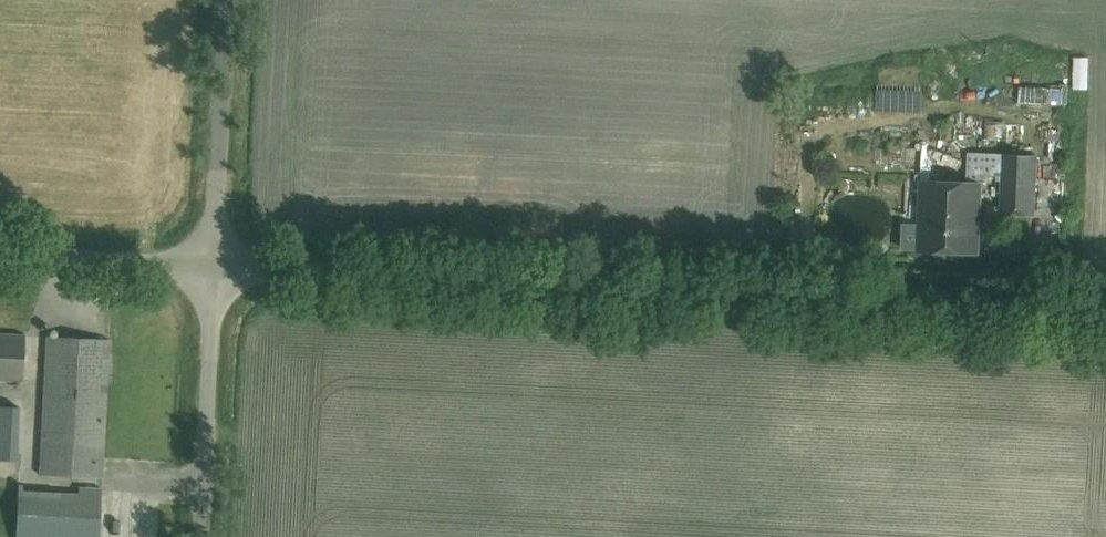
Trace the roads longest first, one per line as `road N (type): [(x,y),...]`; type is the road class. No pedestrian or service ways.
road 1 (unclassified): [(1105,311),(216,272)]
road 2 (unclassified): [(216,272),(228,0)]
road 3 (unclassified): [(203,536),(216,272)]
road 4 (unclassified): [(216,272),(0,261)]

